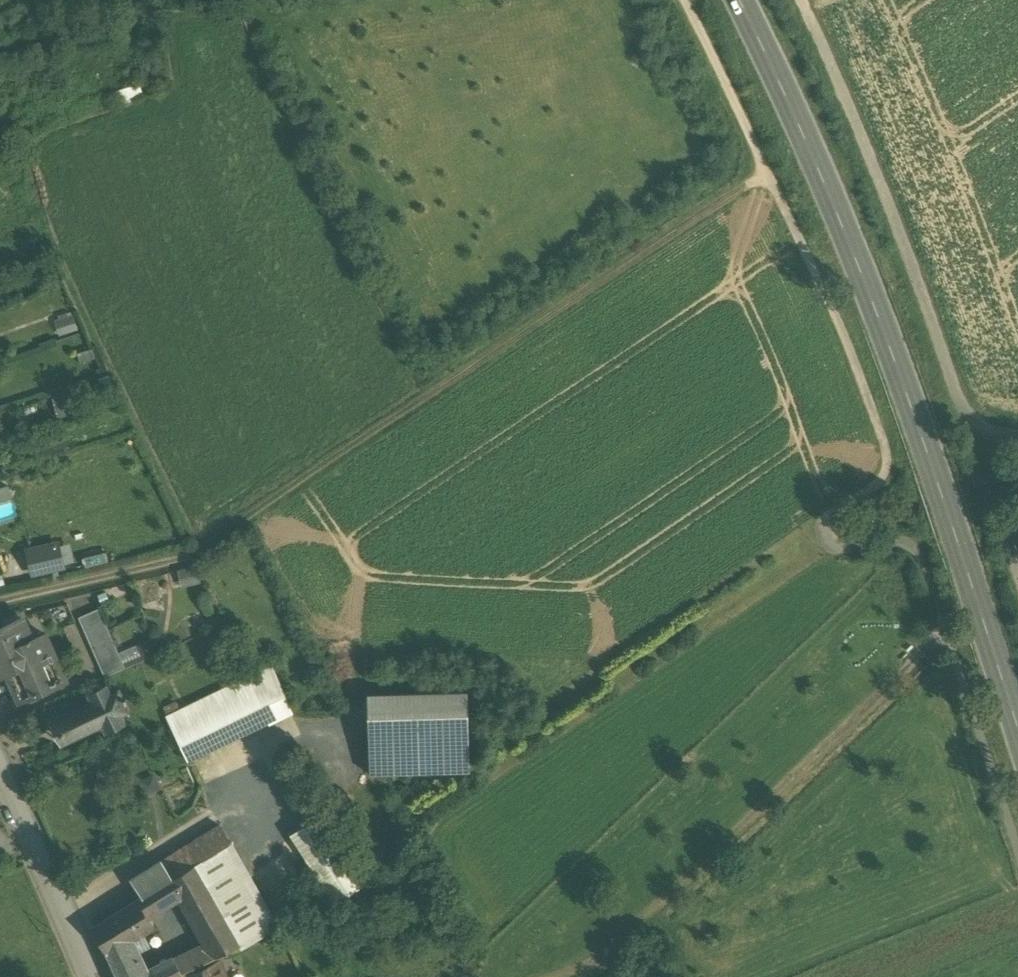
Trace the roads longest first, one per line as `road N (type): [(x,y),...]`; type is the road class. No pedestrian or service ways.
road 1 (track): [(684,0),(828,300),(884,445),(884,475),(836,508),(825,533),(845,547),(905,541),(922,557),(1017,856)]
road 2 (track): [(0,603),(196,556),(766,171)]
road 3 (secondary): [(737,0),(925,434),(1017,722)]
road 4 (track): [(1017,436),(990,431),(968,413),(859,127),(800,0)]
road 5 (residential): [(0,770),(89,976)]
road 6 (track): [(1017,474),(825,533)]

